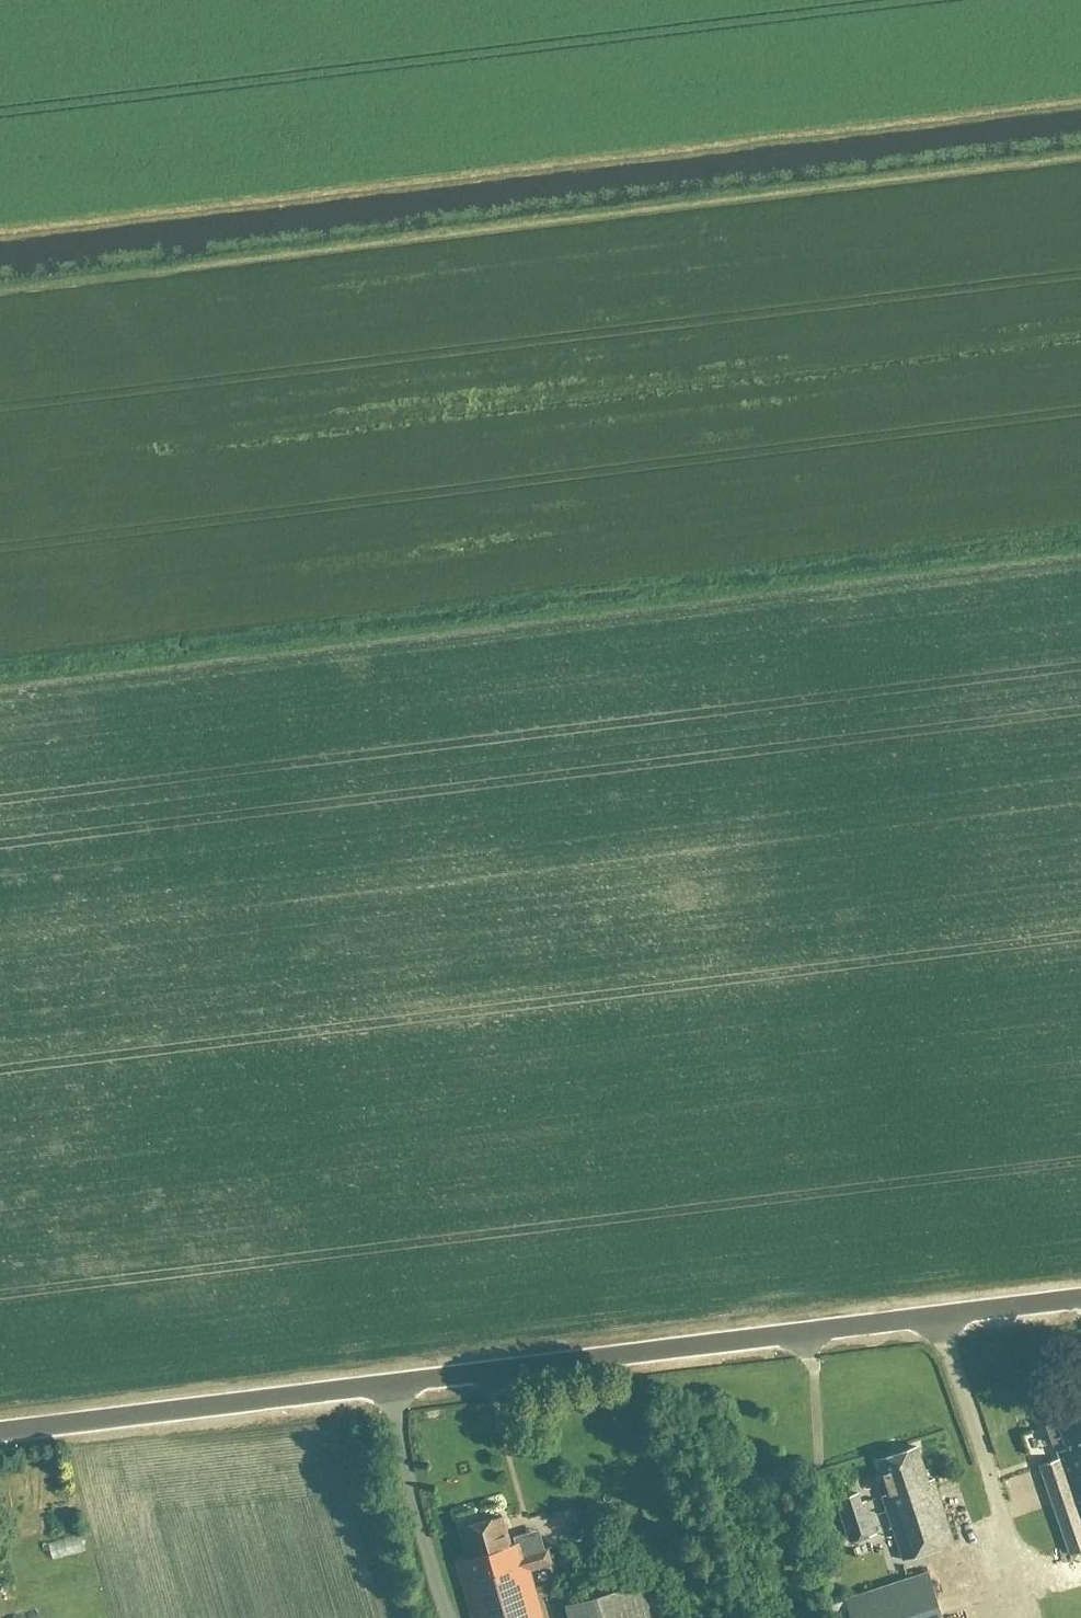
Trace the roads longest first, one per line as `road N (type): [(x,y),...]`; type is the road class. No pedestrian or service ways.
road 1 (unclassified): [(0,1432),(1080,1300)]

